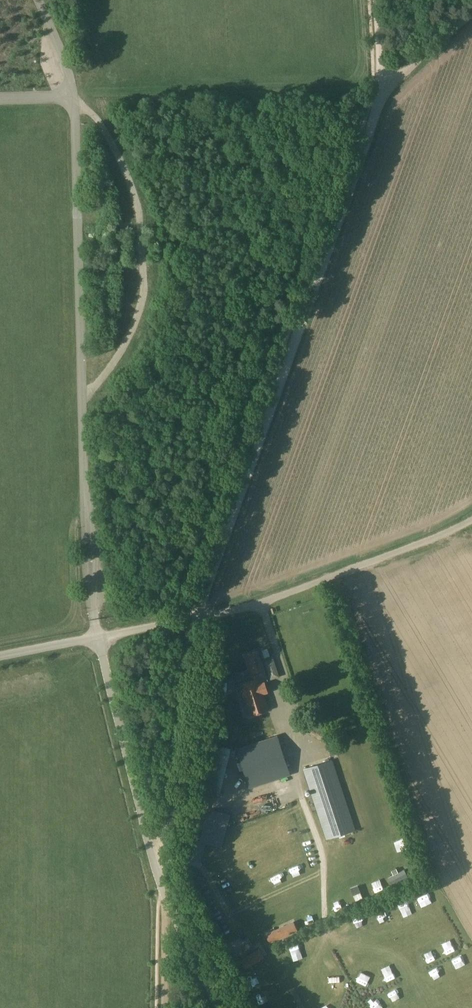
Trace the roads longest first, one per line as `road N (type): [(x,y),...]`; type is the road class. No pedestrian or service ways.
road 1 (track): [(84,481),(113,492),(118,558),(148,603),(173,601),(355,101),(362,69),(358,0)]
road 2 (unclassified): [(195,618),(375,116),(377,0)]
road 3 (unclassified): [(219,1007),(154,862),(97,637)]
road 4 (track): [(432,867),(336,576)]
road 5 (unclassified): [(195,618),(260,604),(471,520)]
road 6 (track): [(163,886),(195,618)]
road 7 (track): [(0,641),(69,620),(71,539),(84,518)]
road 8 (track): [(328,934),(324,863),(302,798)]
road 9 (track): [(471,8),(380,96)]
road 10 (track): [(163,886),(162,1007)]

